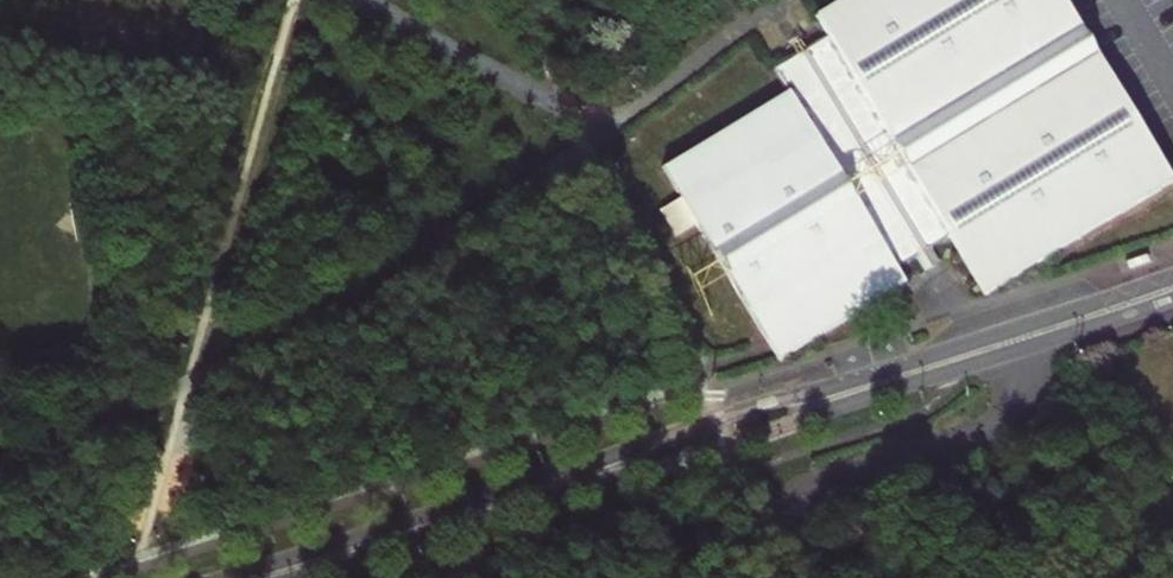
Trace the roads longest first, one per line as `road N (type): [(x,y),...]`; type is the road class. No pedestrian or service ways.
road 1 (tertiary): [(1172,278),(232,577)]
road 2 (tertiary): [(298,577),(726,449),(1172,300)]

